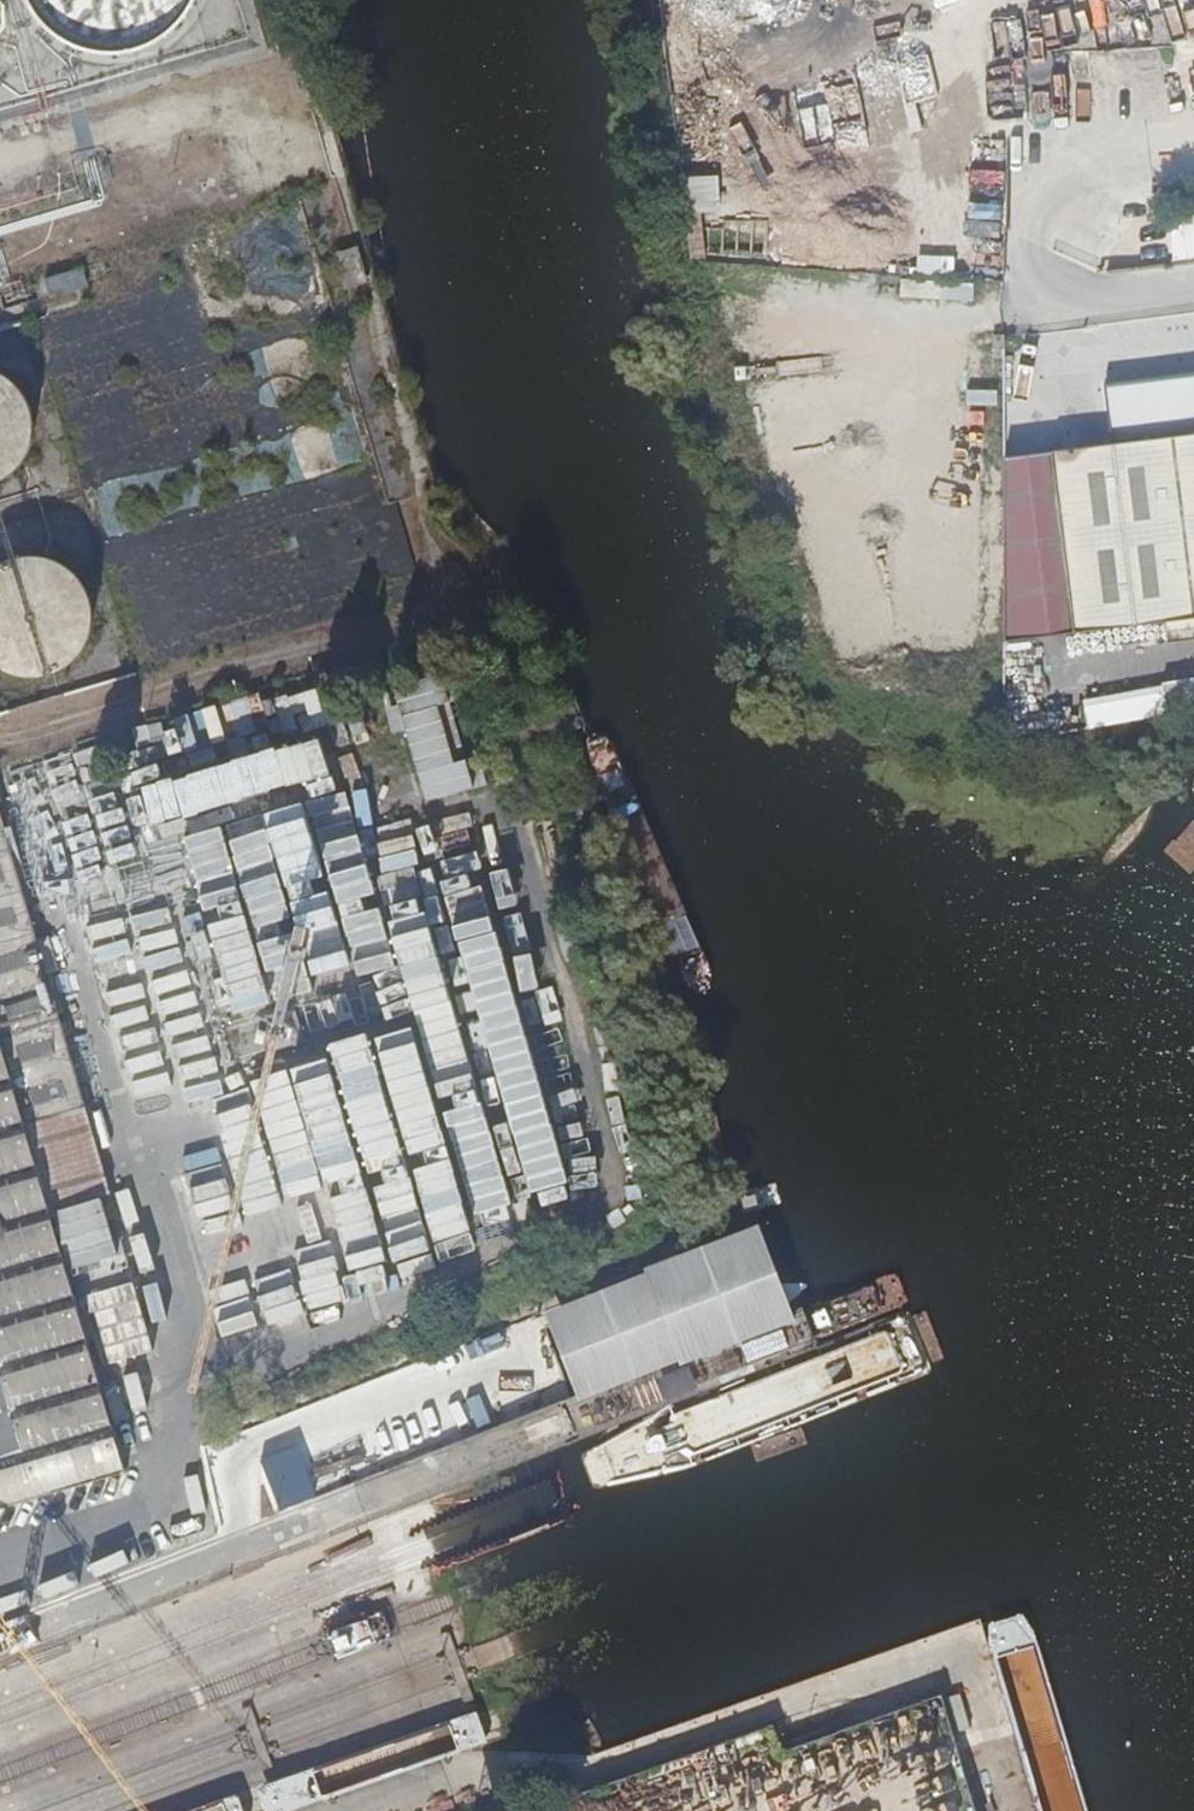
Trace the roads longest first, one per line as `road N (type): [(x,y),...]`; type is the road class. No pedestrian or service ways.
road 1 (residential): [(746,342),(951,336),(983,313),(1193,286)]

